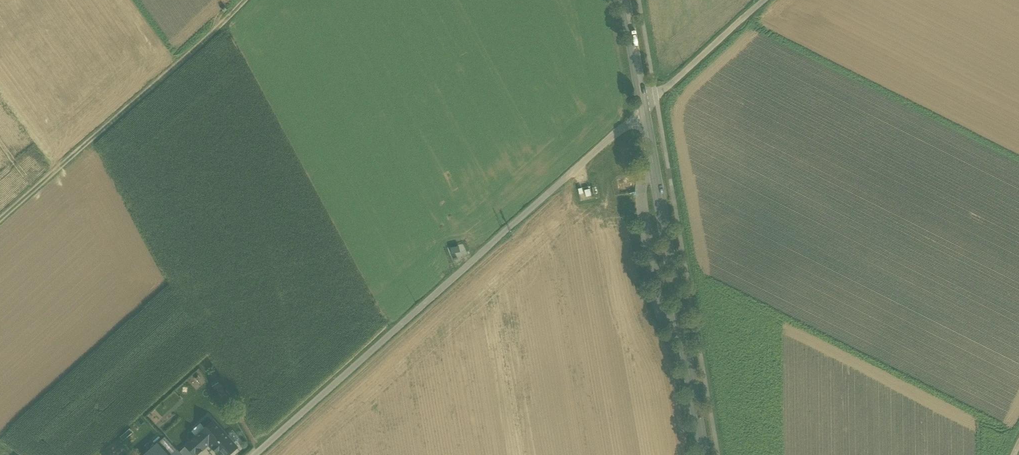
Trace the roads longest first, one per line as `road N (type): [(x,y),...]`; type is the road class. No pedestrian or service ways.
road 1 (residential): [(642,113),(255,454)]
road 2 (secondary): [(703,454),(642,113)]
road 3 (track): [(0,220),(243,0)]
road 4 (track): [(642,113),(761,0)]

